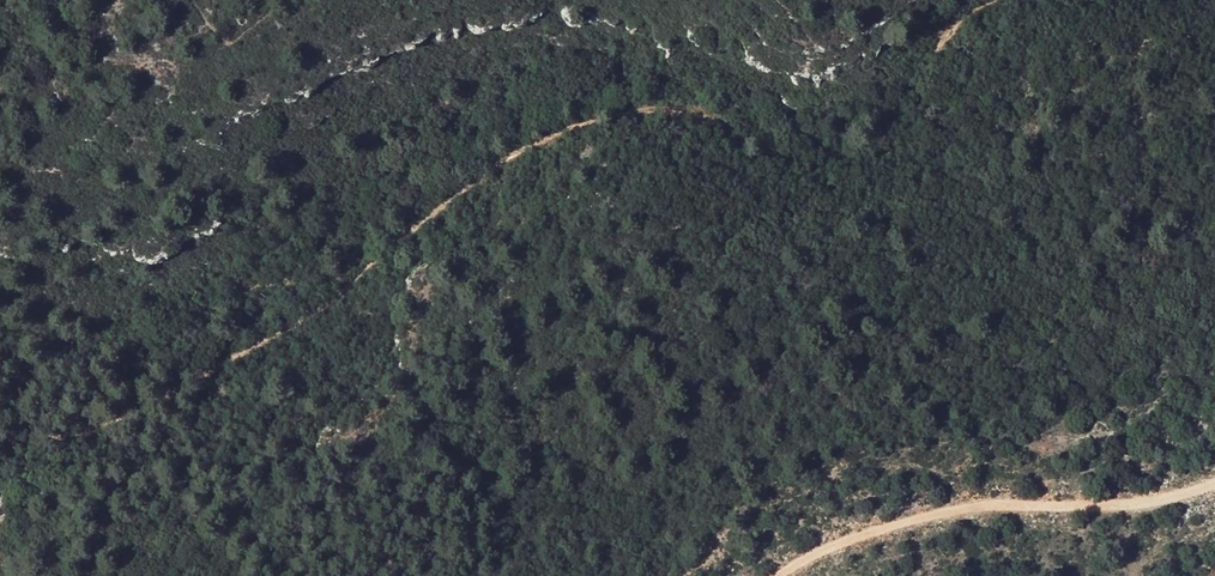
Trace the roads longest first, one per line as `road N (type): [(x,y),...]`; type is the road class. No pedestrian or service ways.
road 1 (track): [(778,575),(907,519),(1169,497),(1214,483)]

